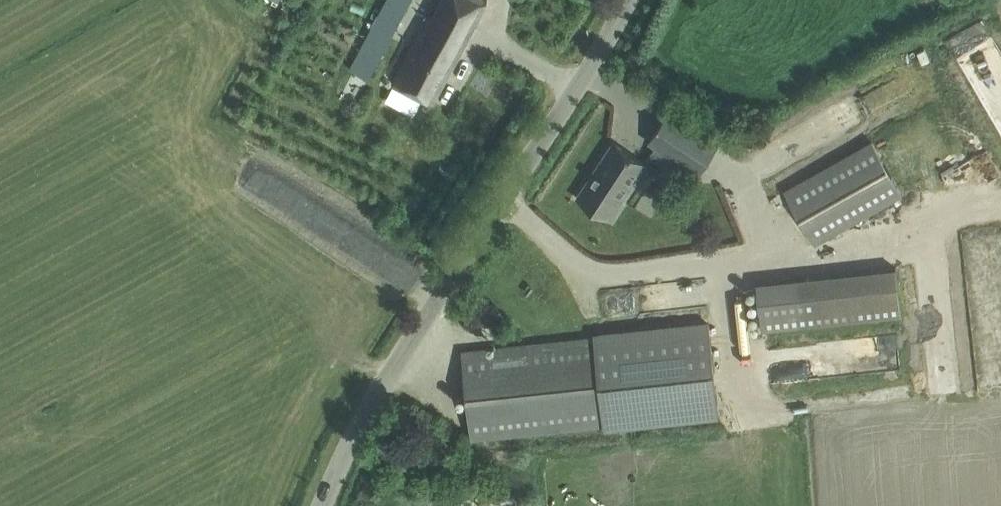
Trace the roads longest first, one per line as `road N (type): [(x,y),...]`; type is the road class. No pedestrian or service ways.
road 1 (unclassified): [(323,505),(377,397),(632,0)]

